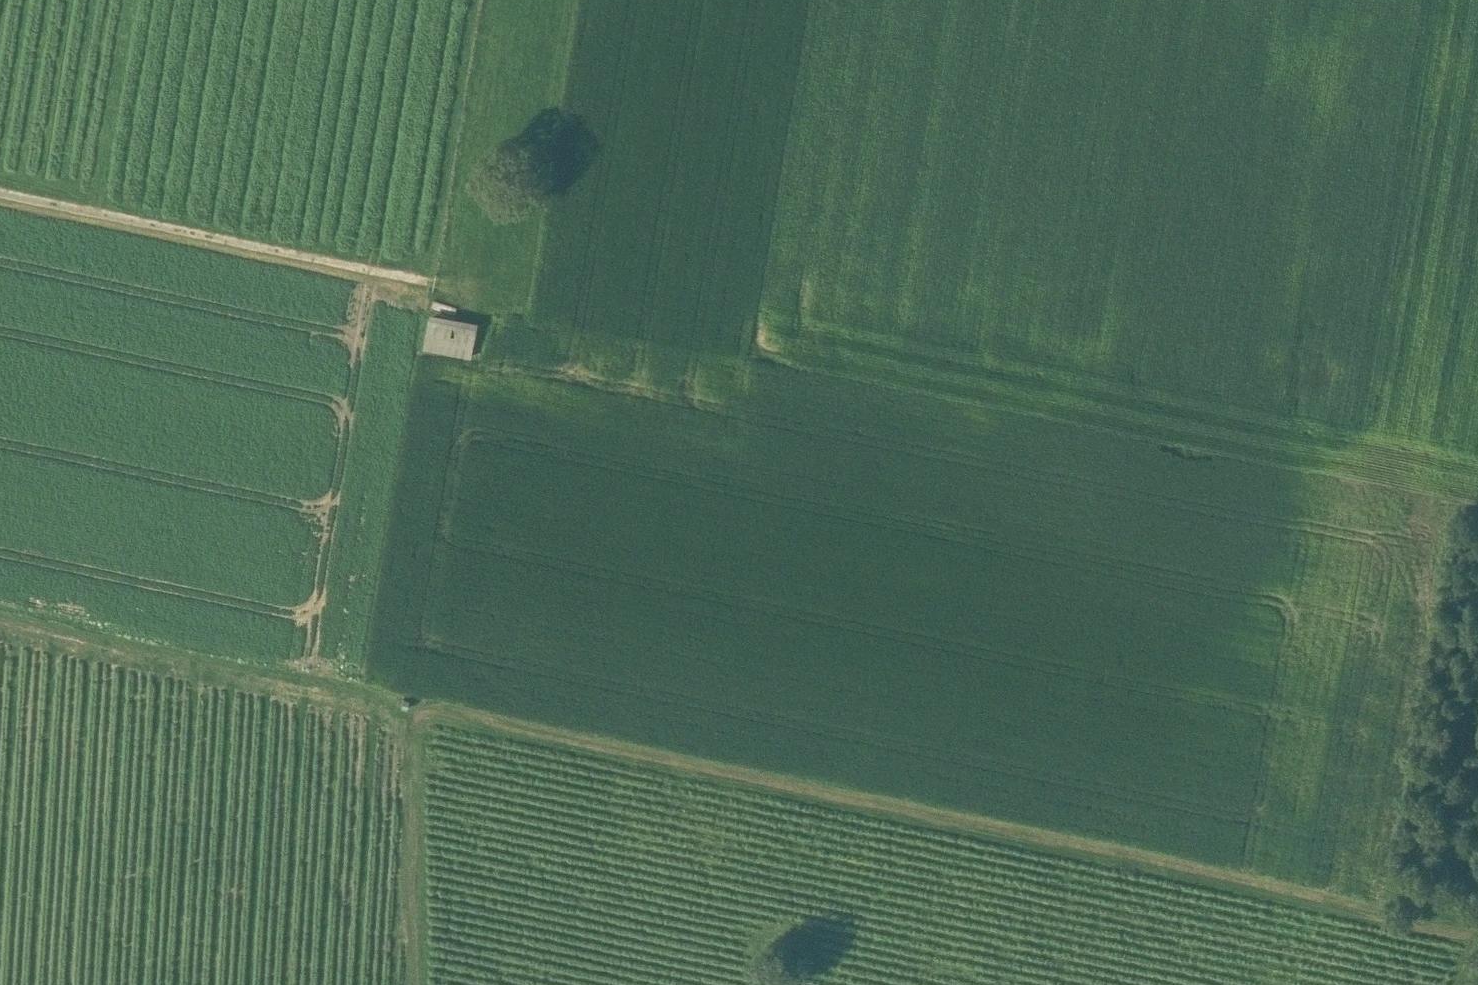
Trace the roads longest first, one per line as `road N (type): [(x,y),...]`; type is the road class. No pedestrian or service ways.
road 1 (track): [(0,193),(435,284)]

